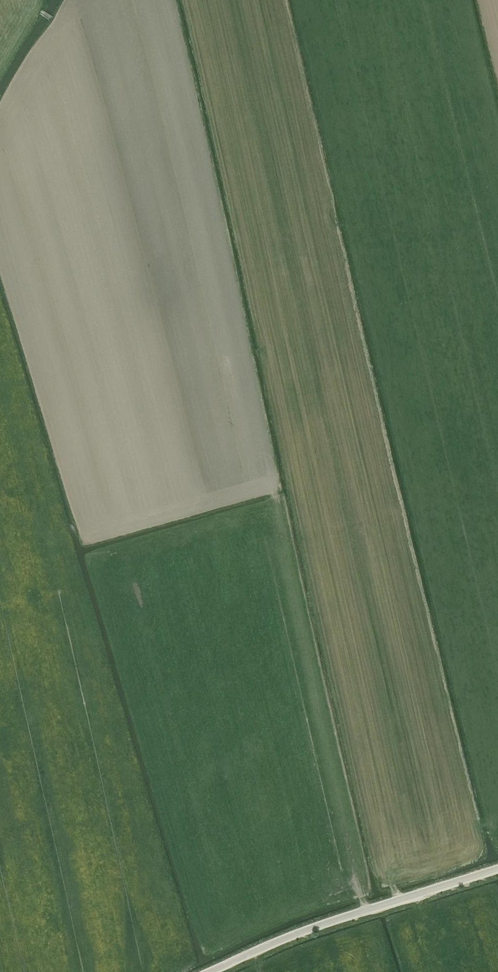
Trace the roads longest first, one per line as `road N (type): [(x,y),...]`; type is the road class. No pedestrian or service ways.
road 1 (unclassified): [(214,971),(278,943),(497,872)]

